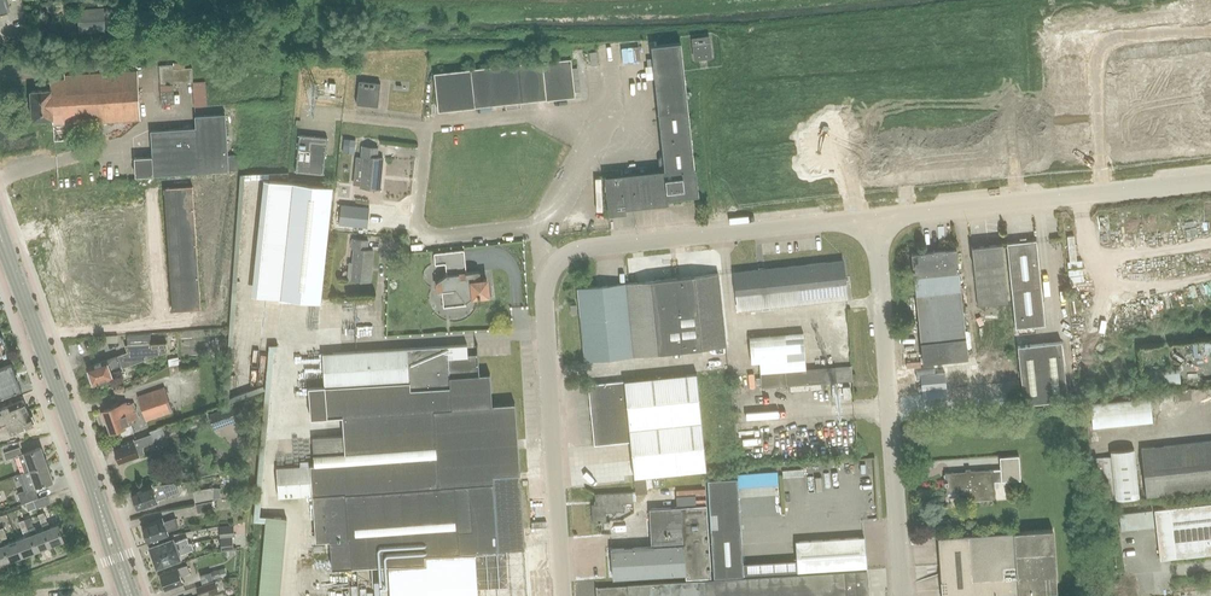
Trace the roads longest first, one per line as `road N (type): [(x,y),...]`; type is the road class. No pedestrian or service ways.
road 1 (unclassified): [(561,595),(543,301),(549,273),(593,248),(873,218)]
road 2 (secondary): [(131,595),(0,236)]
road 3 (unclassified): [(901,595),(873,218)]
road 4 (unclassified): [(873,218),(1210,182)]

